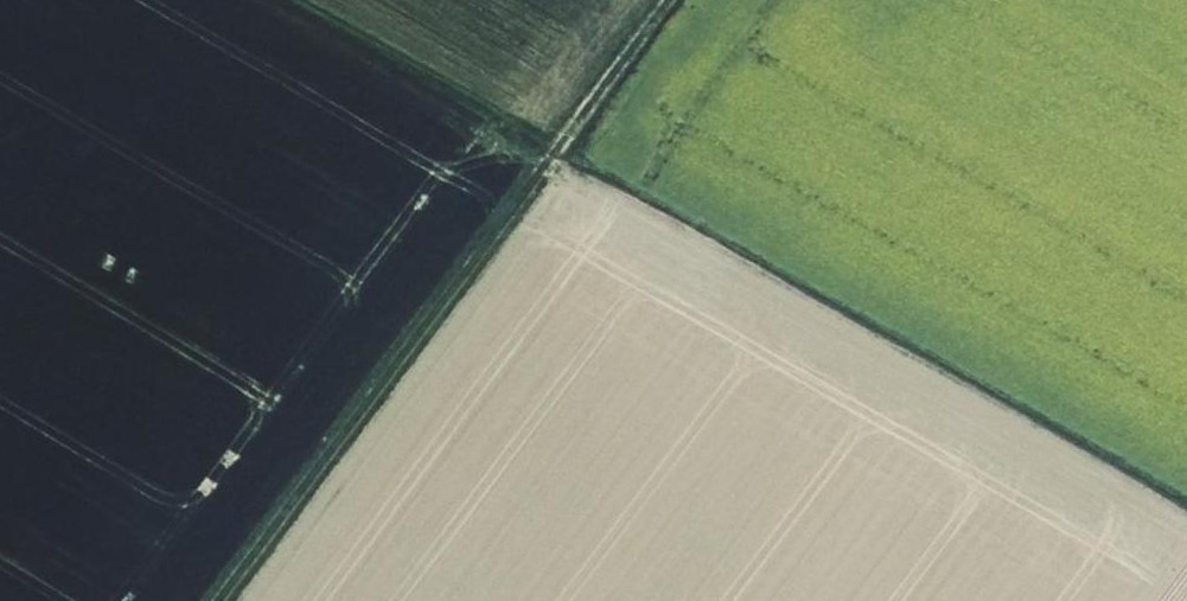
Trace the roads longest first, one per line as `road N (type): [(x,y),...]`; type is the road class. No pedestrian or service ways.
road 1 (track): [(318,0),(1186,494)]
road 2 (track): [(229,600),(680,0)]

